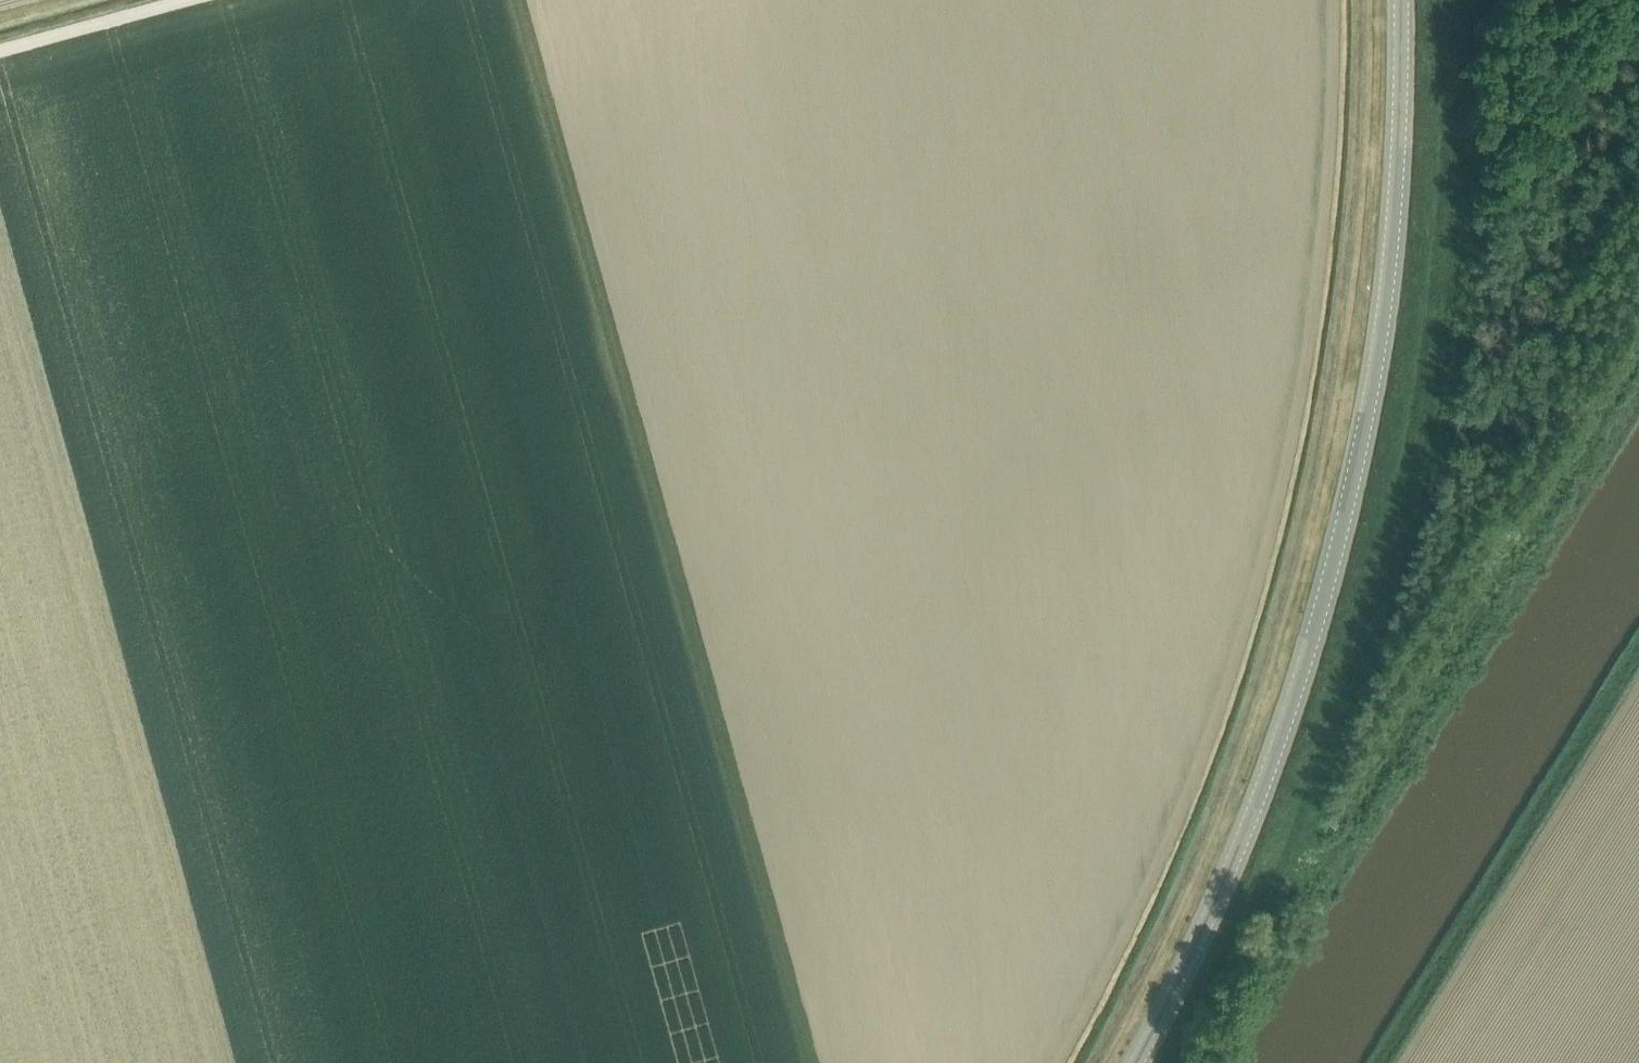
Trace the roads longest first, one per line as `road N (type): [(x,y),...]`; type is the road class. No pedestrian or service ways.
road 1 (tertiary): [(1136,1062),(1170,1006),(1266,781),(1357,446),(1380,292),(1399,0)]
road 2 (track): [(1638,685),(1399,1062)]

